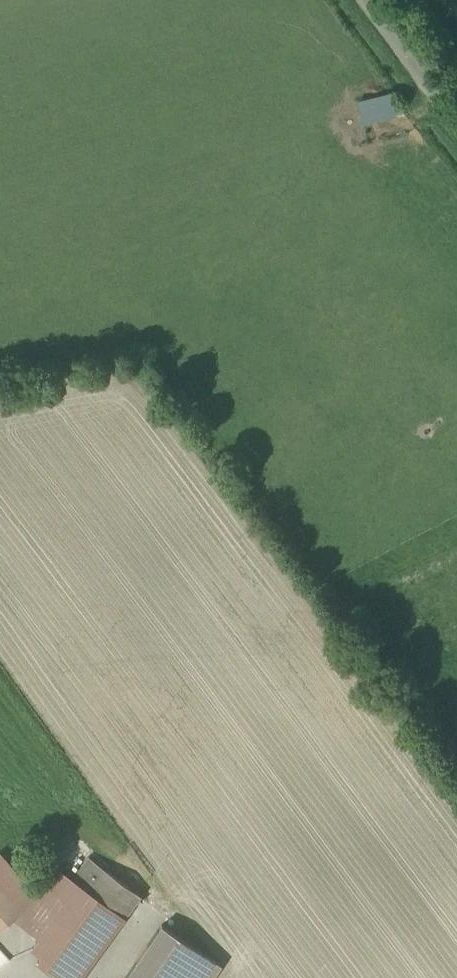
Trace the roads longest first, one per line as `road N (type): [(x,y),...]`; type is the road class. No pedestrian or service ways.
road 1 (unclassified): [(365,0),(456,124)]

